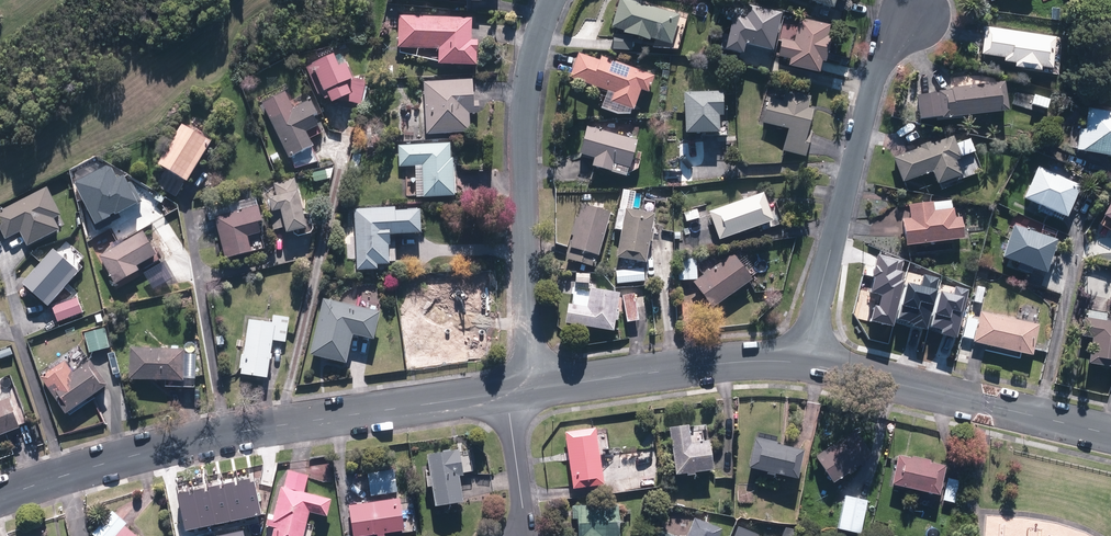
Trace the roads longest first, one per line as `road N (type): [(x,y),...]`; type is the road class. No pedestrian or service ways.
road 1 (tertiary): [(0,497),(218,436),(505,393)]
road 2 (residential): [(529,390),(524,116),(531,58),(551,0)]
road 3 (residential): [(802,364),(873,82),(914,13)]
road 4 (tertiary): [(802,364),(1110,435)]
road 5 (tertiary): [(529,390),(716,364),(802,364)]
road 6 (residential): [(505,393),(524,508),(520,535)]

